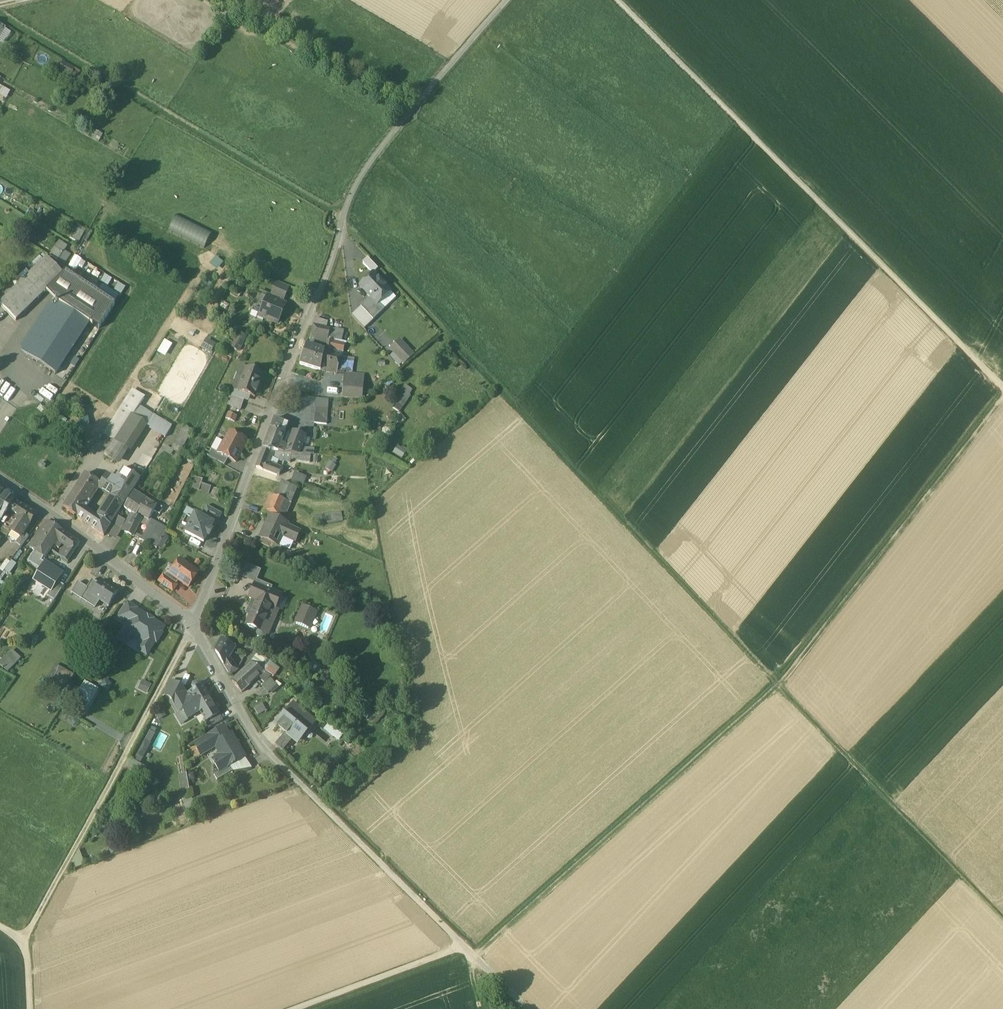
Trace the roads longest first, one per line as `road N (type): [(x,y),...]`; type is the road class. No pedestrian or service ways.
road 1 (track): [(508,0),(367,168),(342,224),(777,684)]
road 2 (track): [(1002,387),(617,0)]
road 3 (residential): [(342,224),(193,626)]
road 4 (track): [(477,959),(777,684)]
road 5 (track): [(343,217),(0,18)]
road 6 (track): [(777,684),(1002,400)]
road 7 (track): [(777,684),(1002,915)]
road 8 (track): [(25,940),(176,657)]
road 9 (residential): [(193,626),(0,481)]
road 10 (track): [(408,115),(216,0)]
road 11 (track): [(462,945),(304,787)]
road 12 (residential): [(304,787),(263,745),(193,626)]
road 13 (track): [(462,945),(291,1008)]

